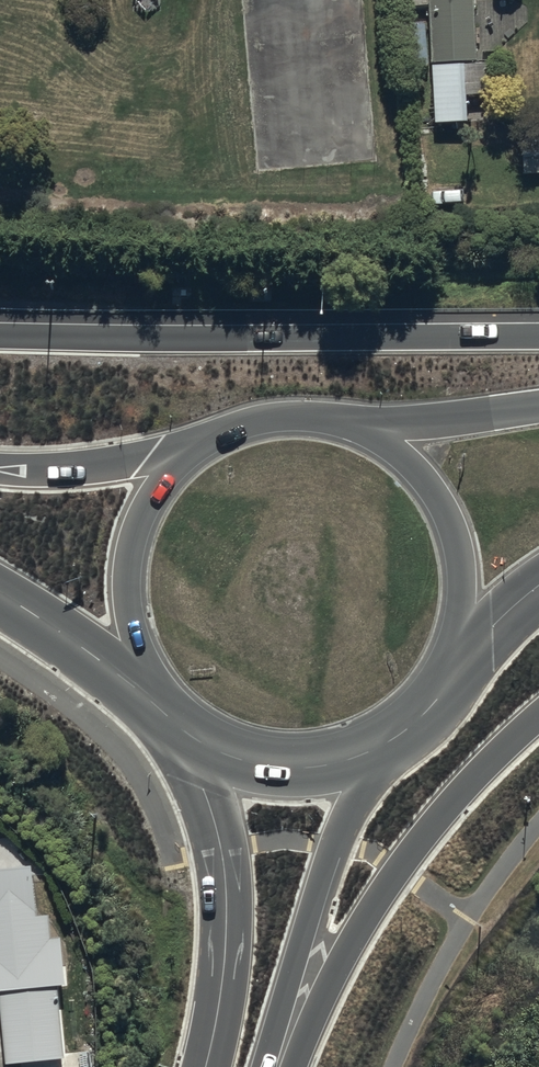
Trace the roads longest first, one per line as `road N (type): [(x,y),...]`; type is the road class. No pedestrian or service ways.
road 1 (trunk): [(0,334),(538,335)]
road 2 (trunk): [(538,713),(468,781),(397,869),(339,960),(295,1066)]
road 3 (trunk): [(387,723),(330,843),(260,1066)]
road 4 (trunk): [(207,1066),(228,906),(192,717)]
road 5 (trunk): [(171,698),(148,667),(126,594),(139,519),(184,457)]
road 6 (trunk): [(363,431),(421,474),(456,538),(462,574),(450,646)]
road 7 (trunk): [(387,723),(323,749),(288,751),(221,735),(192,717)]
road 8 (trunk): [(171,698),(0,594)]
road 9 (trunk): [(184,457),(251,421),(327,419),(363,431)]
road 10 (trunk): [(0,467),(184,457)]
road 11 (trunk): [(363,431),(538,406)]

